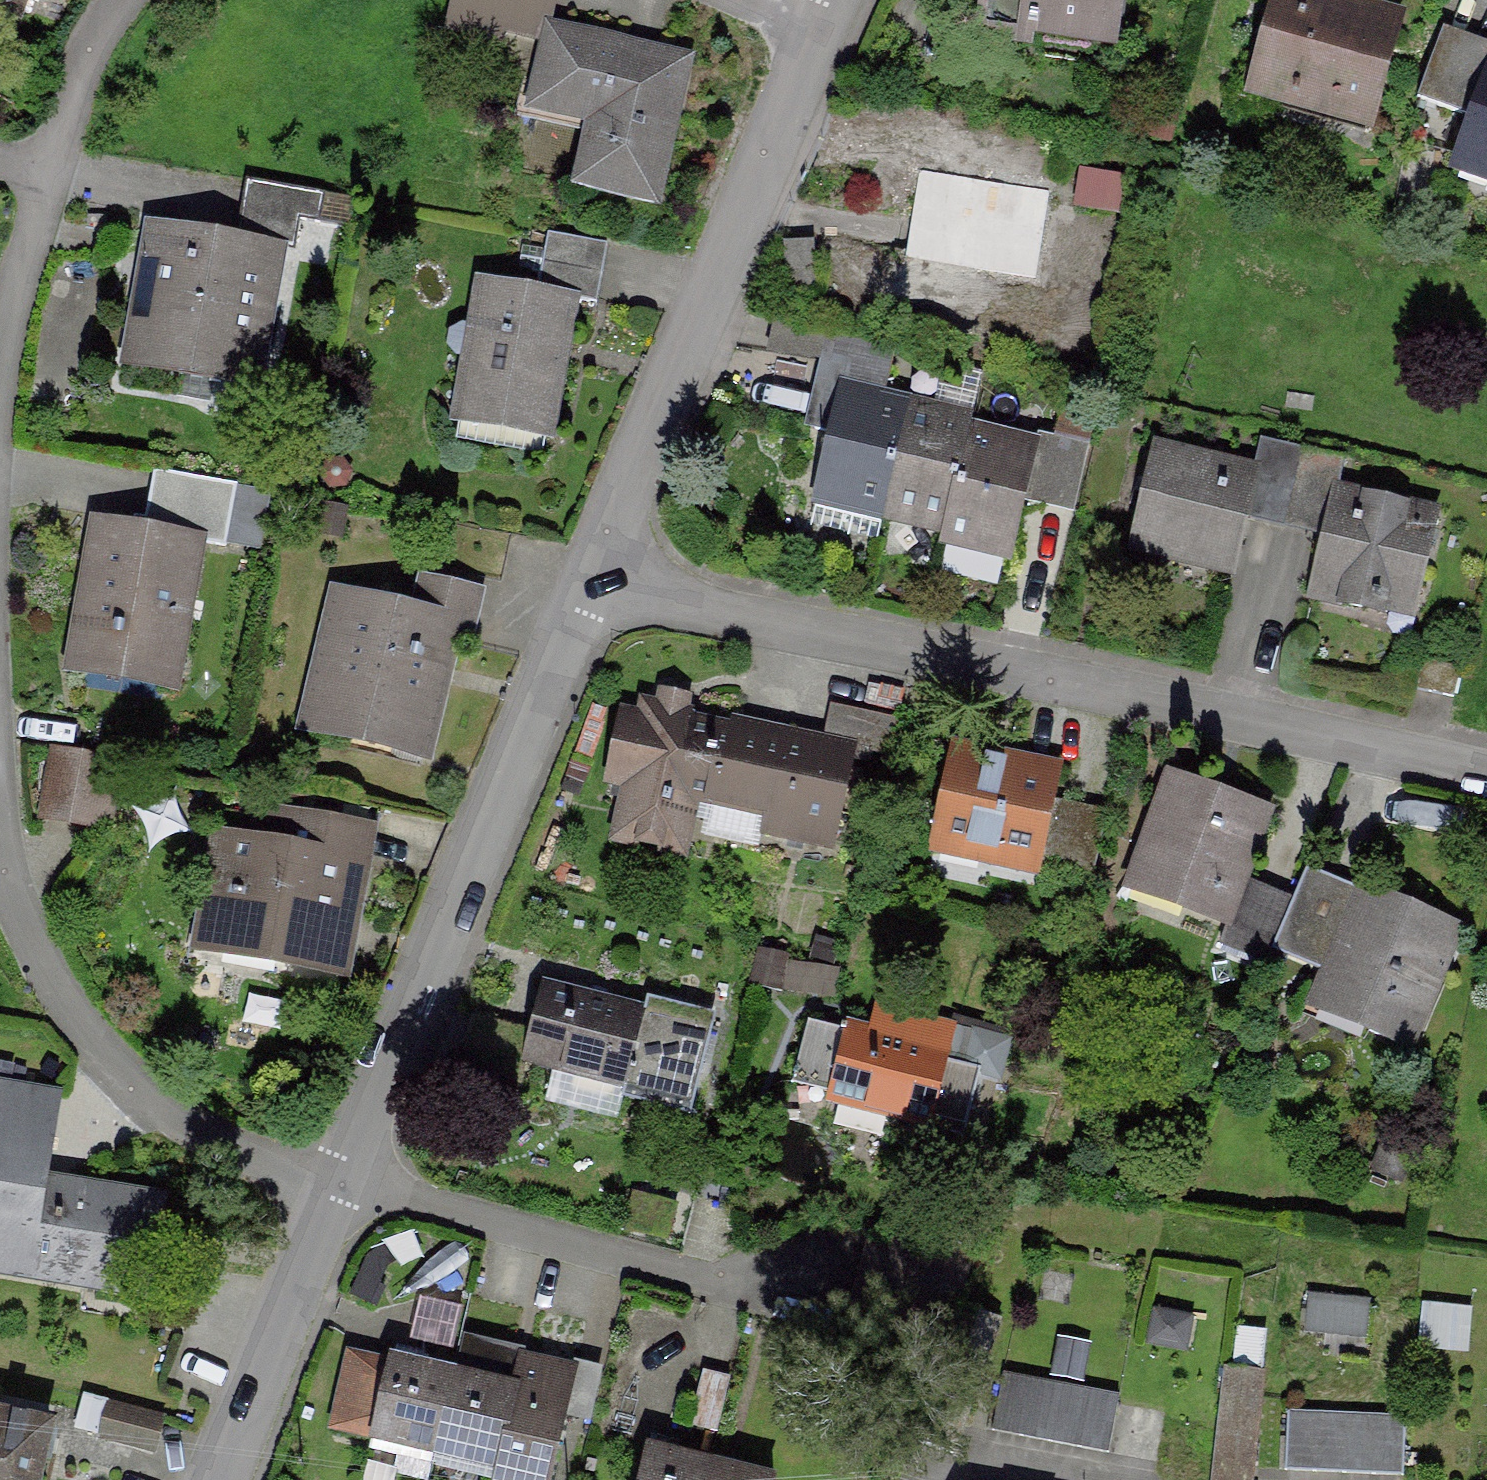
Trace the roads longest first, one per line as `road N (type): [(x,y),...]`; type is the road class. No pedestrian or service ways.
road 1 (residential): [(610,571),(1486,769)]
road 2 (residential): [(610,571),(334,1204)]
road 3 (residential): [(0,747),(17,893),(125,1076),(334,1204)]
road 4 (residential): [(849,46),(610,571)]
road 5 (residential): [(138,0),(14,290),(0,405)]
road 6 (residential): [(334,1204),(223,1479)]

